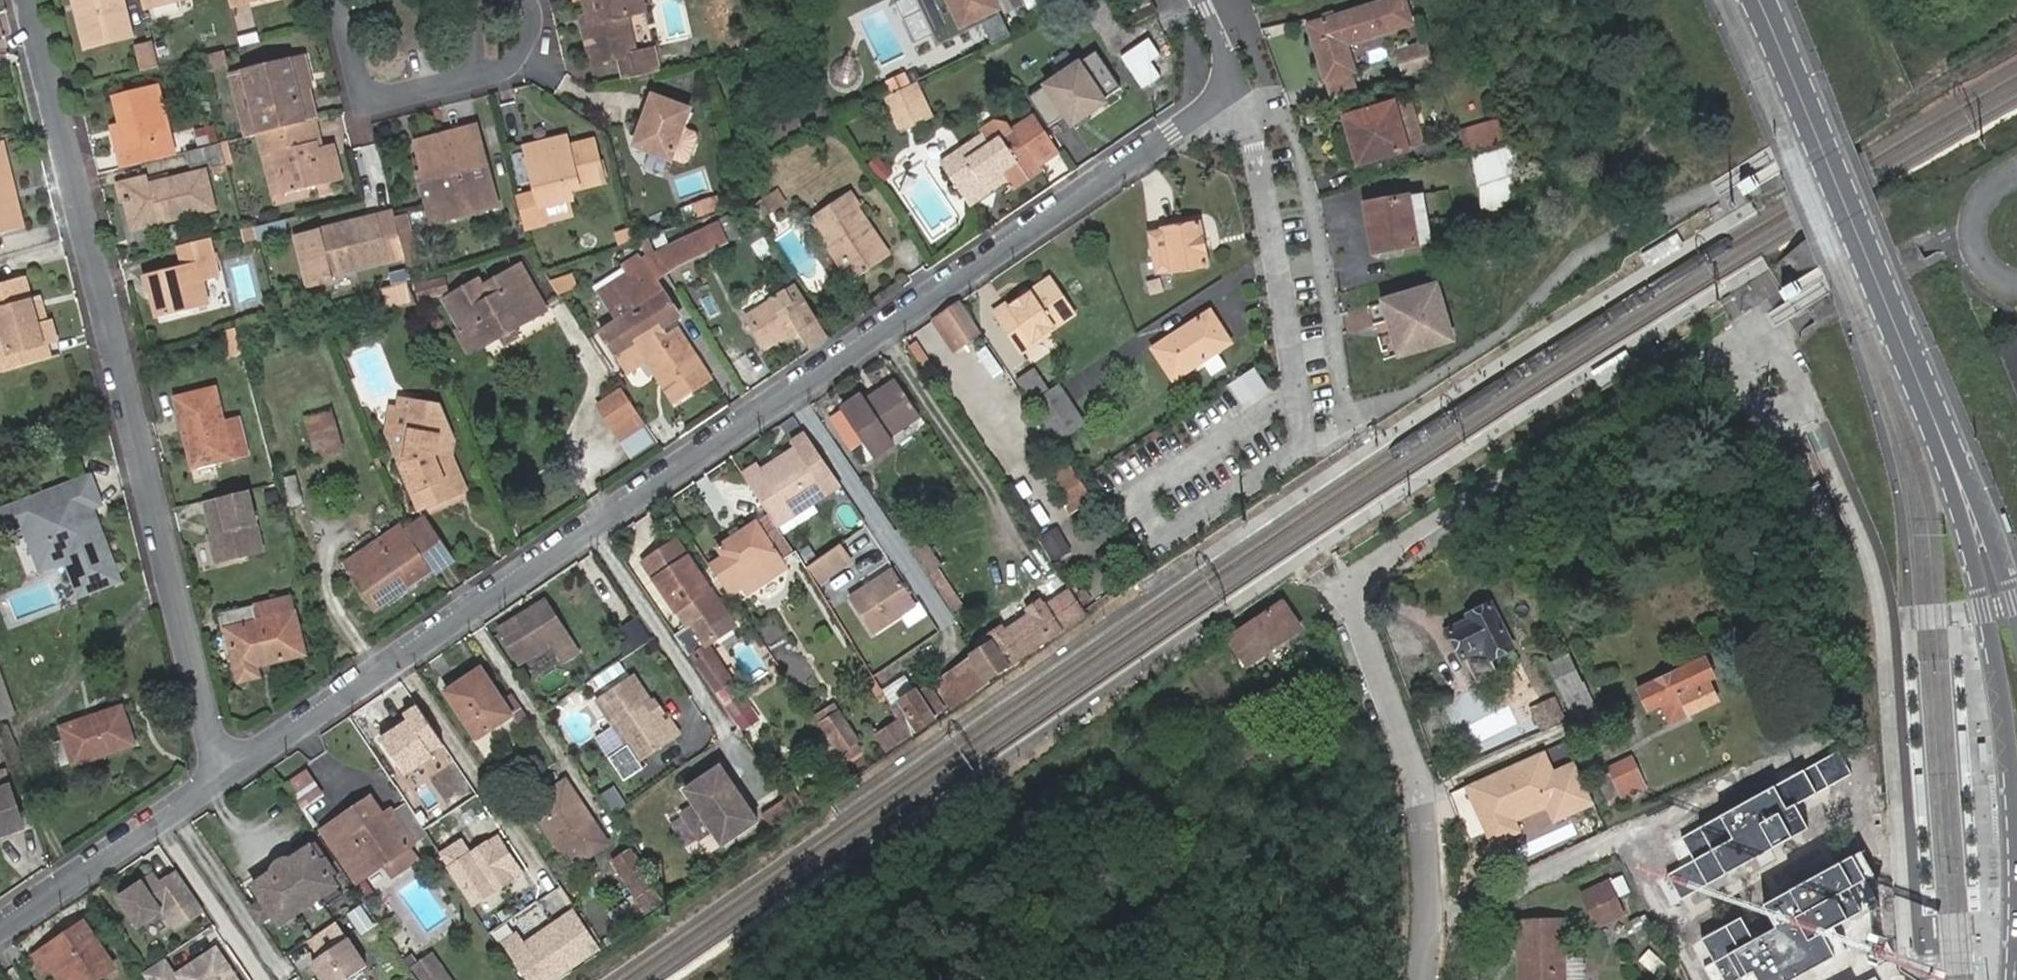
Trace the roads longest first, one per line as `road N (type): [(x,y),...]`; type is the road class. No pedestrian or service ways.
road 1 (residential): [(231,772),(1211,107),(1233,84)]
road 2 (residential): [(231,772),(210,740),(27,0)]
road 3 (residential): [(1351,589),(1360,570),(1709,360),(1743,376)]
road 4 (secondary): [(1759,0),(1938,430)]
road 5 (secondary): [(1938,430),(1994,655),(2016,854)]
road 6 (residential): [(1303,390),(1302,309),(1289,241),(1258,136),(1233,84)]
road 7 (residential): [(0,931),(231,772)]
road 8 (residential): [(1400,740),(1429,843),(1418,979)]
road 9 (secondary): [(2016,619),(1969,474),(1938,430)]
road 10 (residential): [(338,0),(362,101),(456,81)]
road 11 (residential): [(1351,589),(1350,605),(1400,740)]
road 12 (unclassified): [(2016,176),(1989,191),(1974,221),(1981,254),(2016,279)]
road 13 (residential): [(456,81),(509,67),(531,32),(523,0)]

